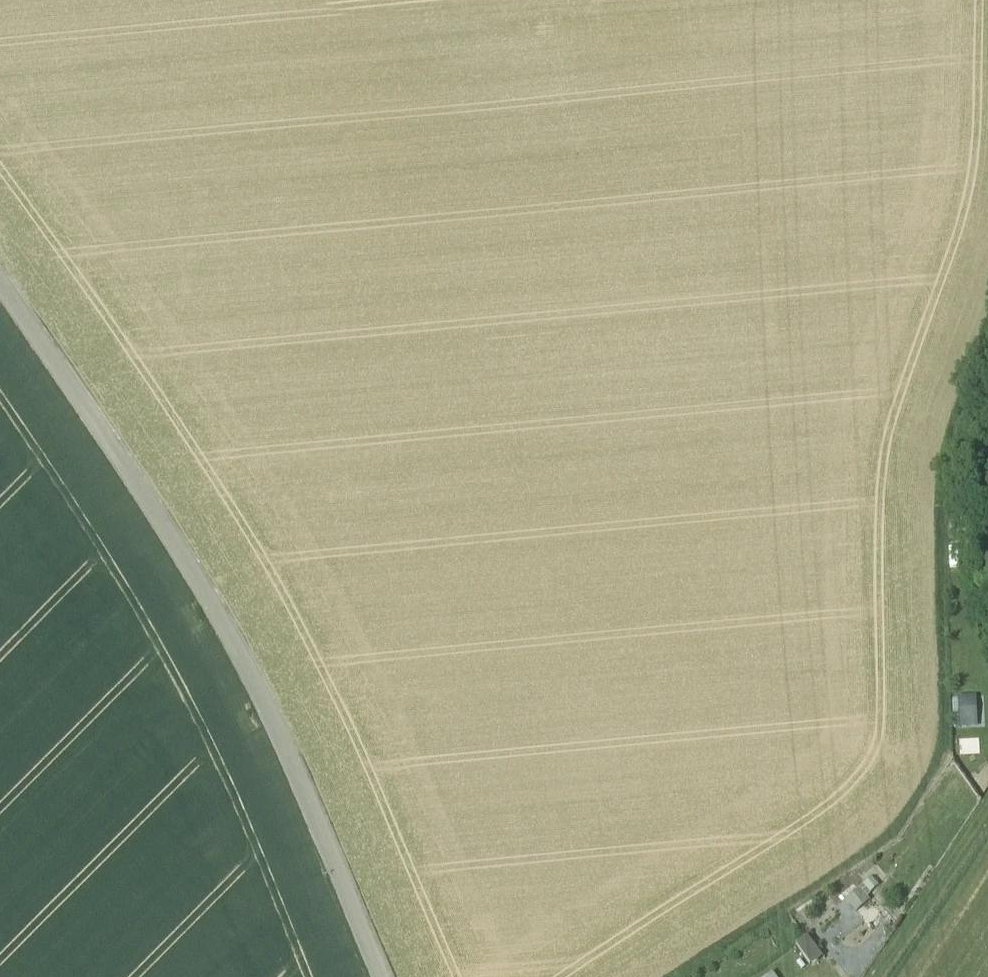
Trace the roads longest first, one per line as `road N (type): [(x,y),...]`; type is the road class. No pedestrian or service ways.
road 1 (unclassified): [(374,976),(209,592),(0,258)]

